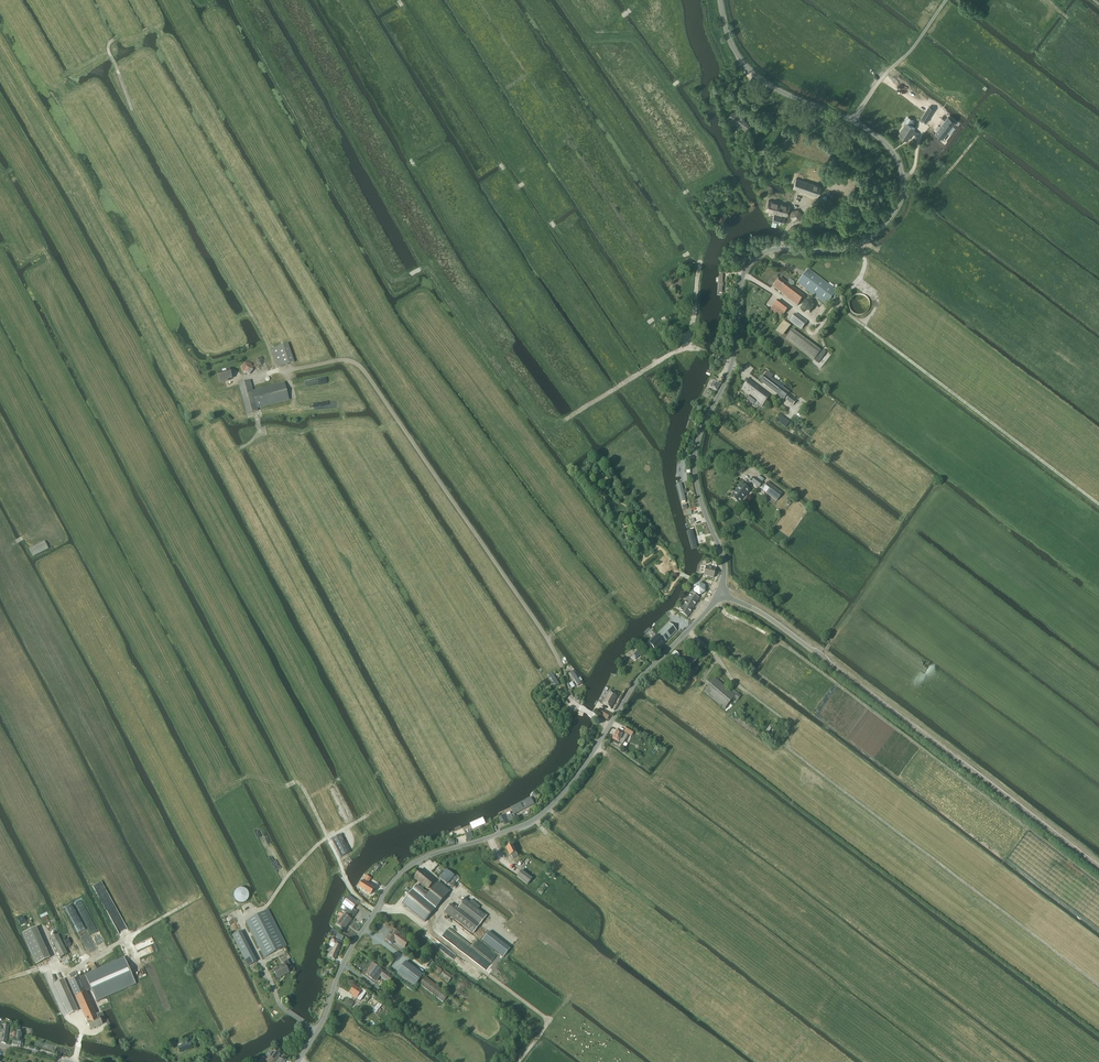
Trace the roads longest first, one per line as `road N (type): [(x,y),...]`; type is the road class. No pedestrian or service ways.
road 1 (unclassified): [(719,593),(723,559),(694,463),(732,365),(742,275),(765,253),(860,244),(885,224),(903,188),(884,142),(750,70),(732,44),(720,0)]
road 2 (tertiary): [(298,1061),(386,888),(413,864),(540,815),(576,777),(636,684),(719,593)]
road 3 (track): [(717,659),(733,682),(793,727),(787,749),(1098,986)]
road 4 (tertiary): [(1098,868),(768,618),(719,593)]
road 5 (track): [(1098,884),(789,648),(721,608)]
road 6 (track): [(276,372),(266,341),(133,110),(110,54),(115,39)]
road 7 (track): [(820,326),(836,306),(1098,504)]
road 8 (track): [(836,306),(863,273),(864,244),(933,287)]
road 9 (track): [(946,0),(854,121)]
road 10 (track): [(732,365),(684,348),(601,398)]

